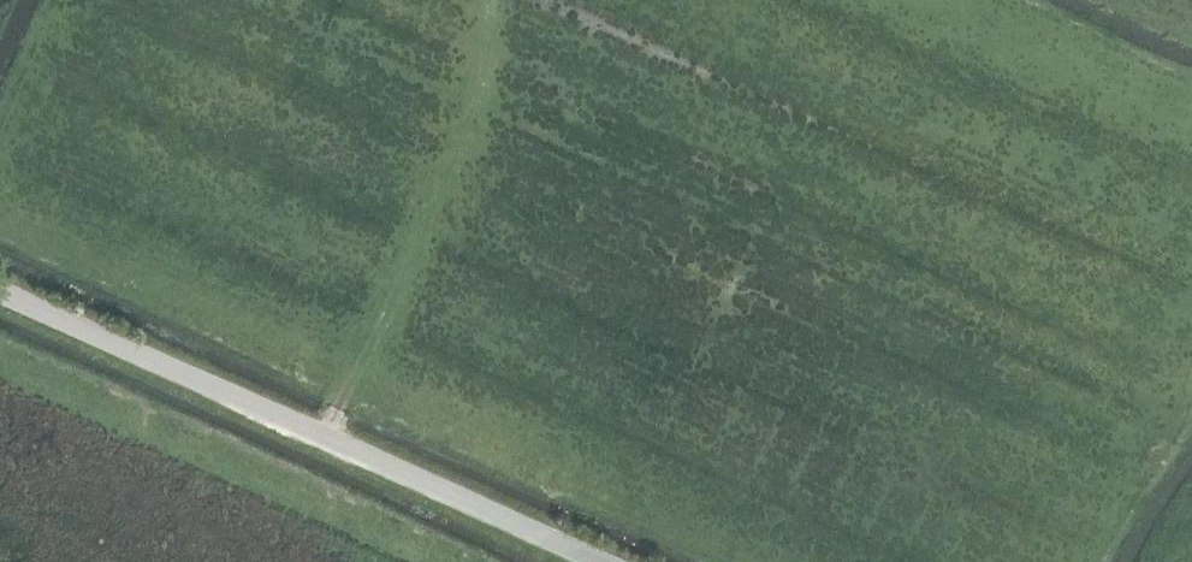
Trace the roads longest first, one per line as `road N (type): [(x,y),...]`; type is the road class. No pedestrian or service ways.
road 1 (unclassified): [(592,561),(0,295)]

